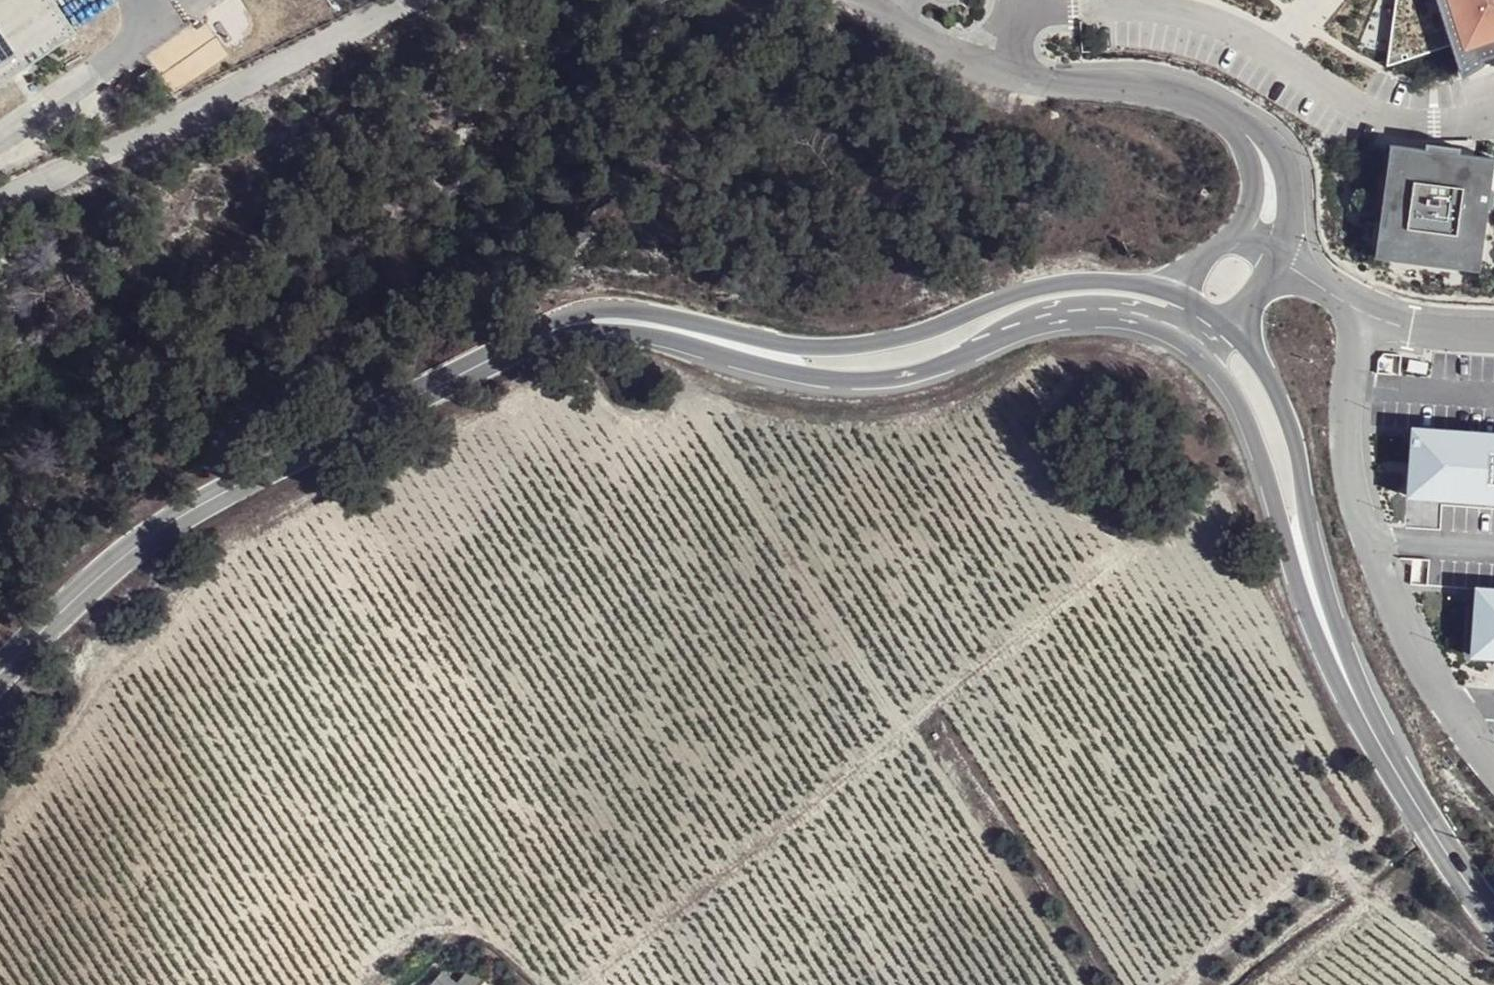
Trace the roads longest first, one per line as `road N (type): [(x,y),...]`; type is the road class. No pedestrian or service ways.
road 1 (track): [(587,984),(1125,553)]
road 2 (tertiary): [(1181,295),(1118,281),(1067,282),(921,333),(830,347),(601,310),(525,340)]
road 3 (tertiary): [(525,340),(656,337),(842,380),(917,374),(1059,322),(1111,318),(1180,339)]
road 4 (tertiary): [(0,666),(114,562),(525,340)]
road 5 (unclassified): [(1493,764),(1415,646),(1355,493),(1348,444),(1355,316),(1280,257)]
road 6 (track): [(0,204),(402,0)]
road 7 (tertiary): [(1372,734),(1318,563),(1292,427),(1265,370),(1221,321)]
road 8 (tertiary): [(1180,339),(1222,375),(1254,434),(1297,586),(1372,734)]
road 9 (unclassified): [(1231,120),(1173,93),(1010,75),(839,0)]
road 10 (track): [(701,419),(902,731)]
road 11 (tertiary): [(1372,734),(1493,918)]
road 12 (track): [(364,984),(383,956),(425,930),(453,926),(486,937),(542,984)]
road 13 (unclassified): [(1280,257),(1290,233),(1286,176),(1257,137),(1231,120)]
road 14 (unclassified): [(1231,120),(1255,191),(1236,233)]

